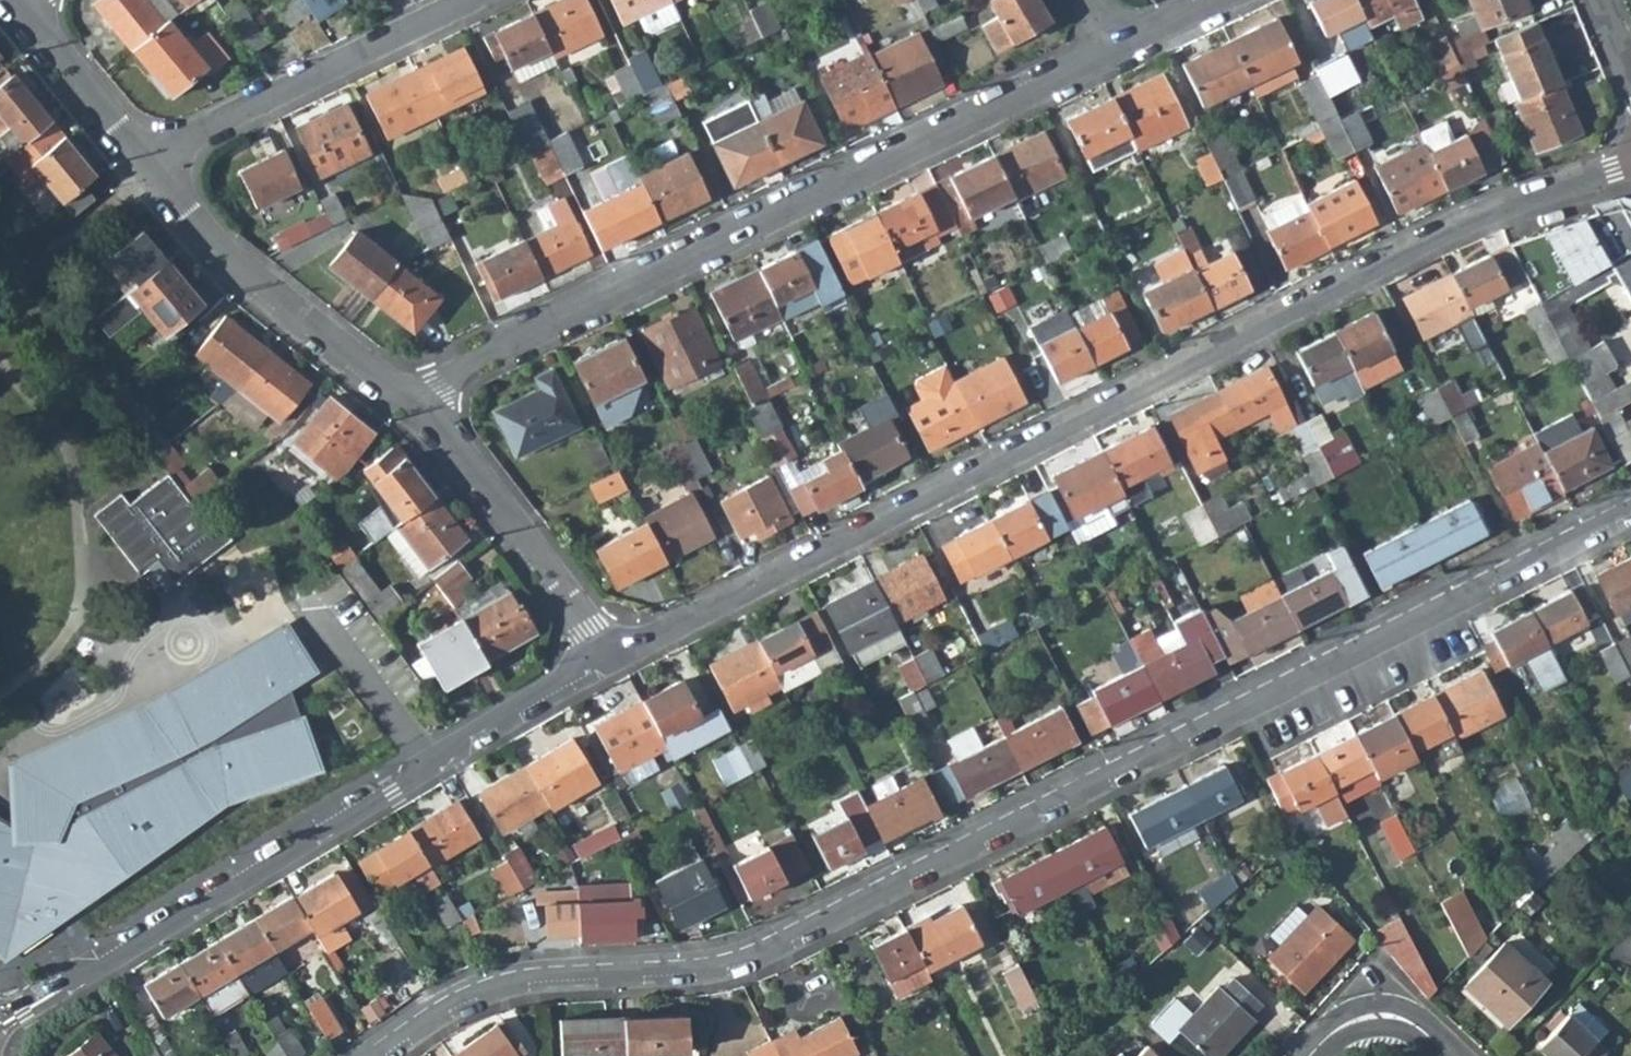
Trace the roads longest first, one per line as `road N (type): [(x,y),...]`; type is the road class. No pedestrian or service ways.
road 1 (residential): [(375,1055),(456,1001),(500,983),(747,957),(1630,511)]
road 2 (residential): [(1630,165),(1491,211),(606,665)]
road 3 (residential): [(1116,54),(450,379),(412,408)]
road 4 (residential): [(606,665),(0,1017)]
road 5 (residential): [(480,0),(189,140),(147,171)]
road 6 (residential): [(147,171),(187,220),(412,408)]
road 7 (residential): [(412,408),(565,592),(606,665)]
road 8 (residential): [(16,6),(147,171)]
road 9 (residential): [(1310,1055),(1335,1032),(1378,1017),(1407,1022),(1449,1055)]
road 10 (residential): [(1223,0),(1116,54)]

